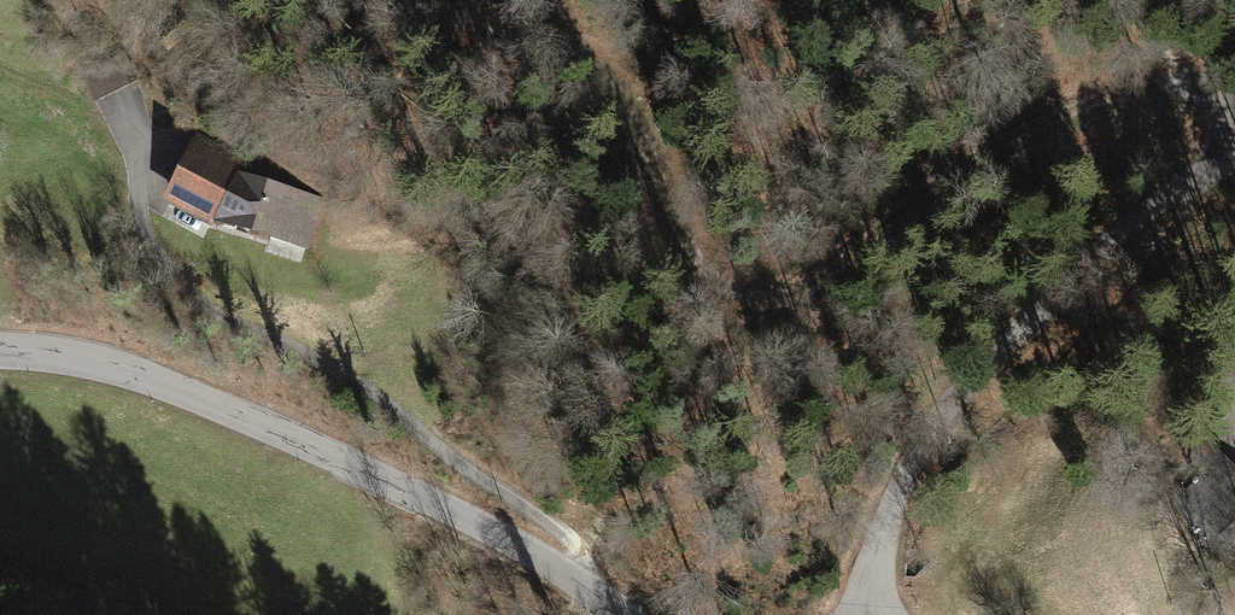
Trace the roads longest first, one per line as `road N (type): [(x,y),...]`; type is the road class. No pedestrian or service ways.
road 1 (track): [(448,0),(479,23),(554,43),(609,84),(681,251),(733,299),(792,300),(853,266),(948,174),(1152,79),(1199,92),(1224,118),(1224,144),(1199,184)]
road 2 (tertiary): [(0,352),(70,357),(182,391),(504,538),(577,579),(621,614)]
road 3 (unclassified): [(1234,168),(1163,203),(1048,299),(913,456),(877,551),(865,614)]

